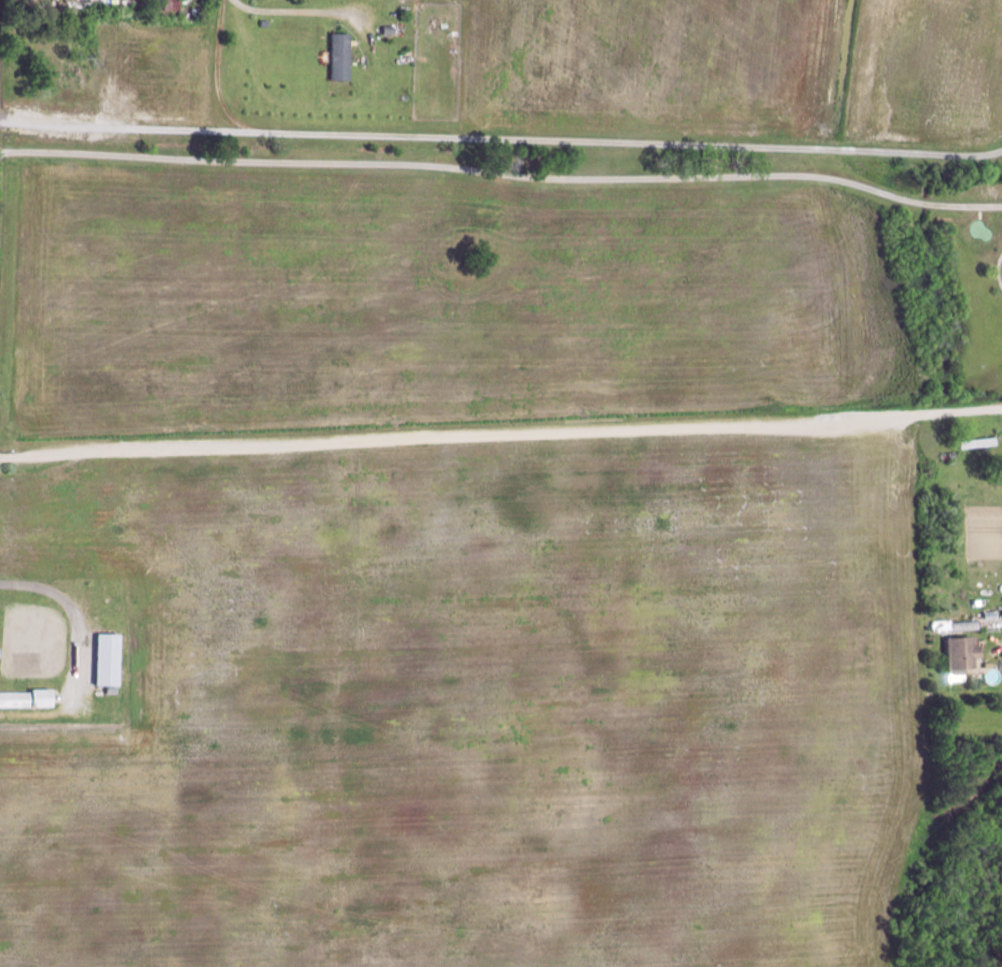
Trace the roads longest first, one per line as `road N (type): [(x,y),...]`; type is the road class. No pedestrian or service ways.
road 1 (residential): [(0,455),(1001,411)]

